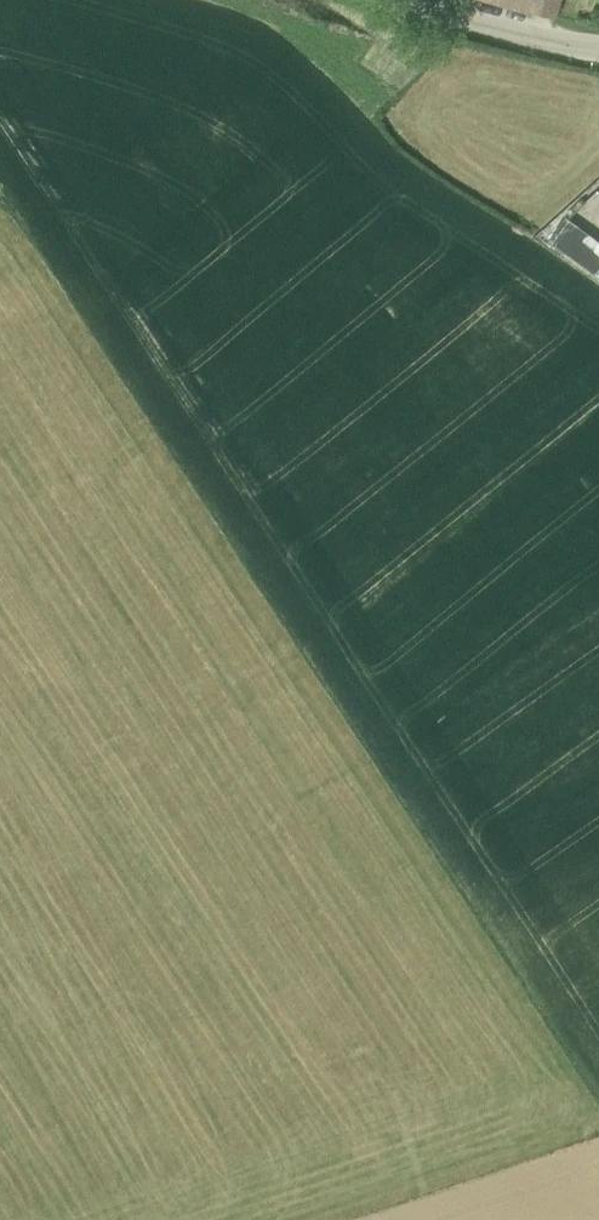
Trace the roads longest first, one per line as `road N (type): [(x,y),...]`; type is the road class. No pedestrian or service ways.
road 1 (unclassified): [(598,47),(388,0)]

